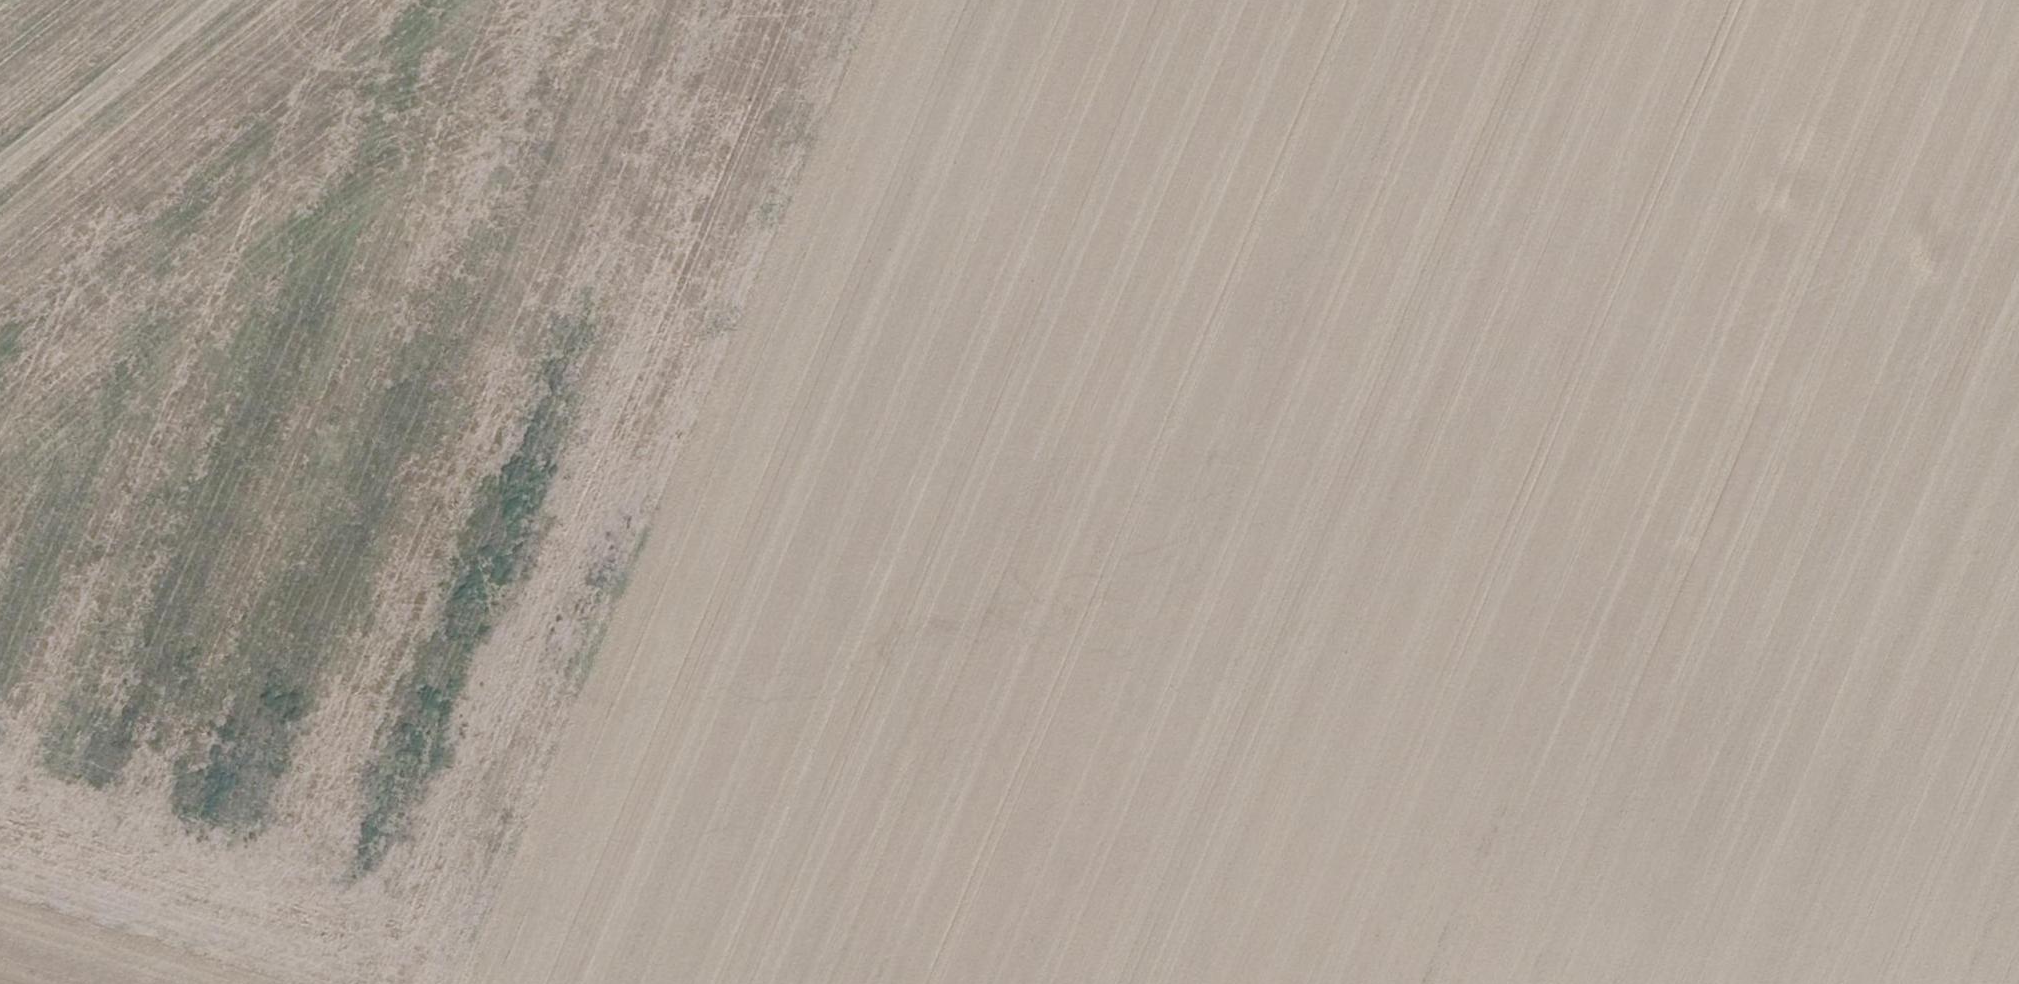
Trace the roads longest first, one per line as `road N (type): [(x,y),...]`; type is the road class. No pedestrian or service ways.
road 1 (track): [(214,0),(0,163)]

